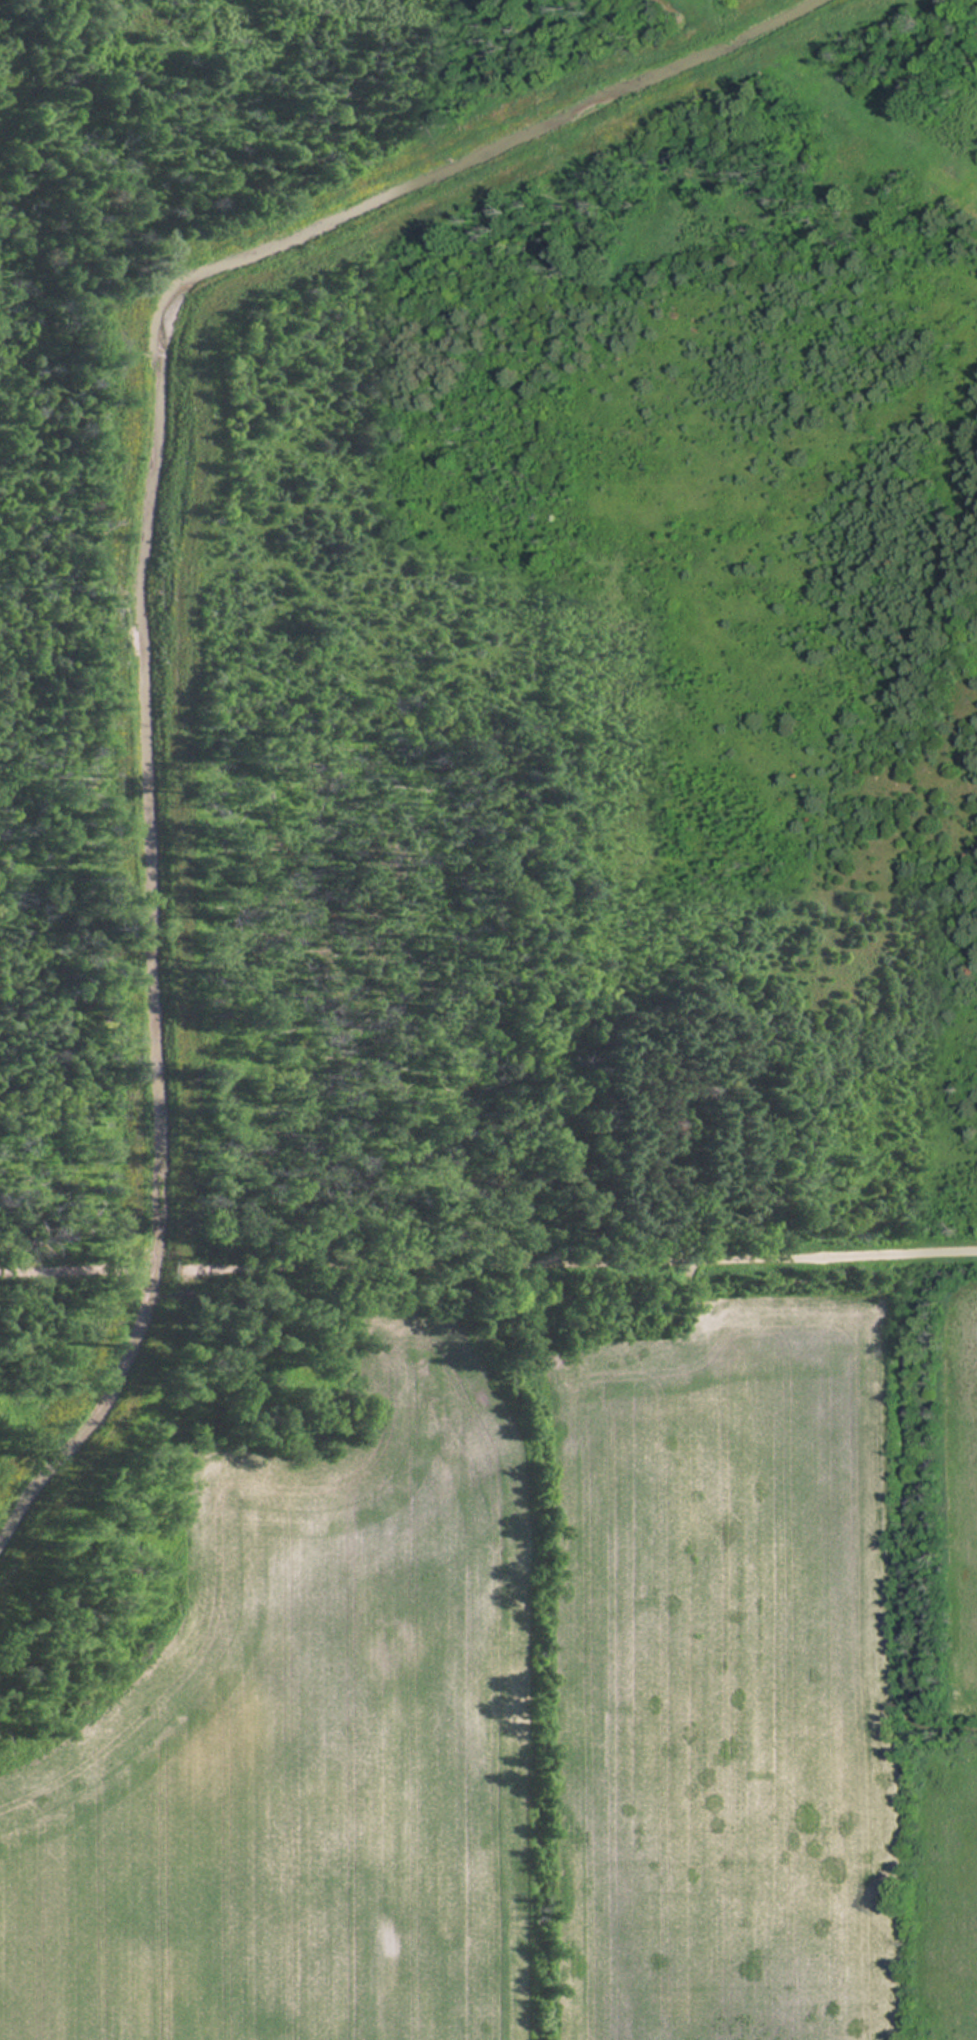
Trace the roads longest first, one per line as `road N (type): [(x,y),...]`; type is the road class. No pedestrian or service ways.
road 1 (residential): [(169,1280),(976,1260)]
road 2 (residential): [(0,1282),(131,1280)]

